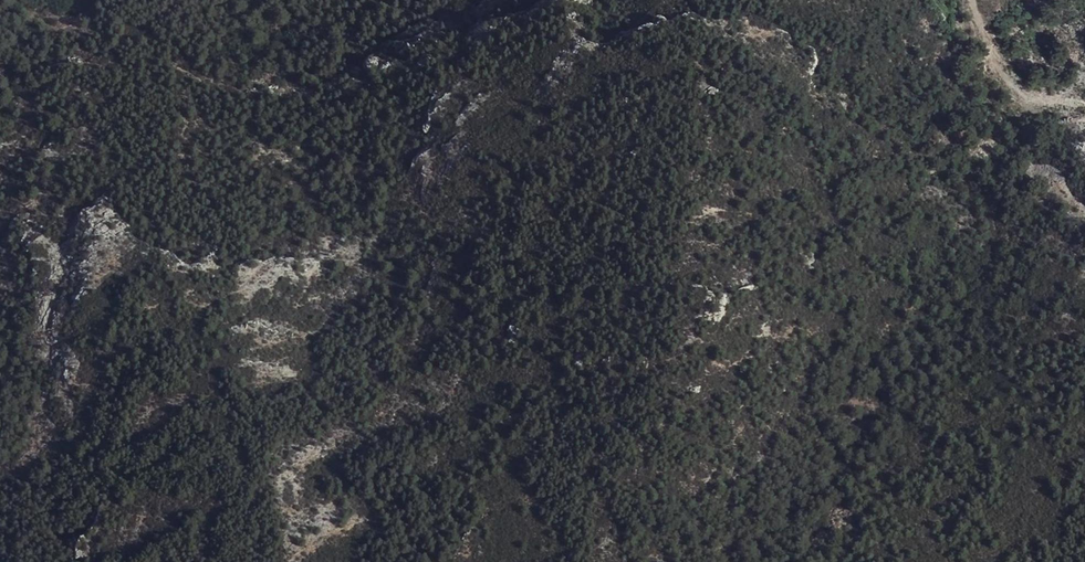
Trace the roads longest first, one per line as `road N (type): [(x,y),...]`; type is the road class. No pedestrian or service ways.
road 1 (track): [(976,0),(997,59),(1031,89),(1084,106)]

